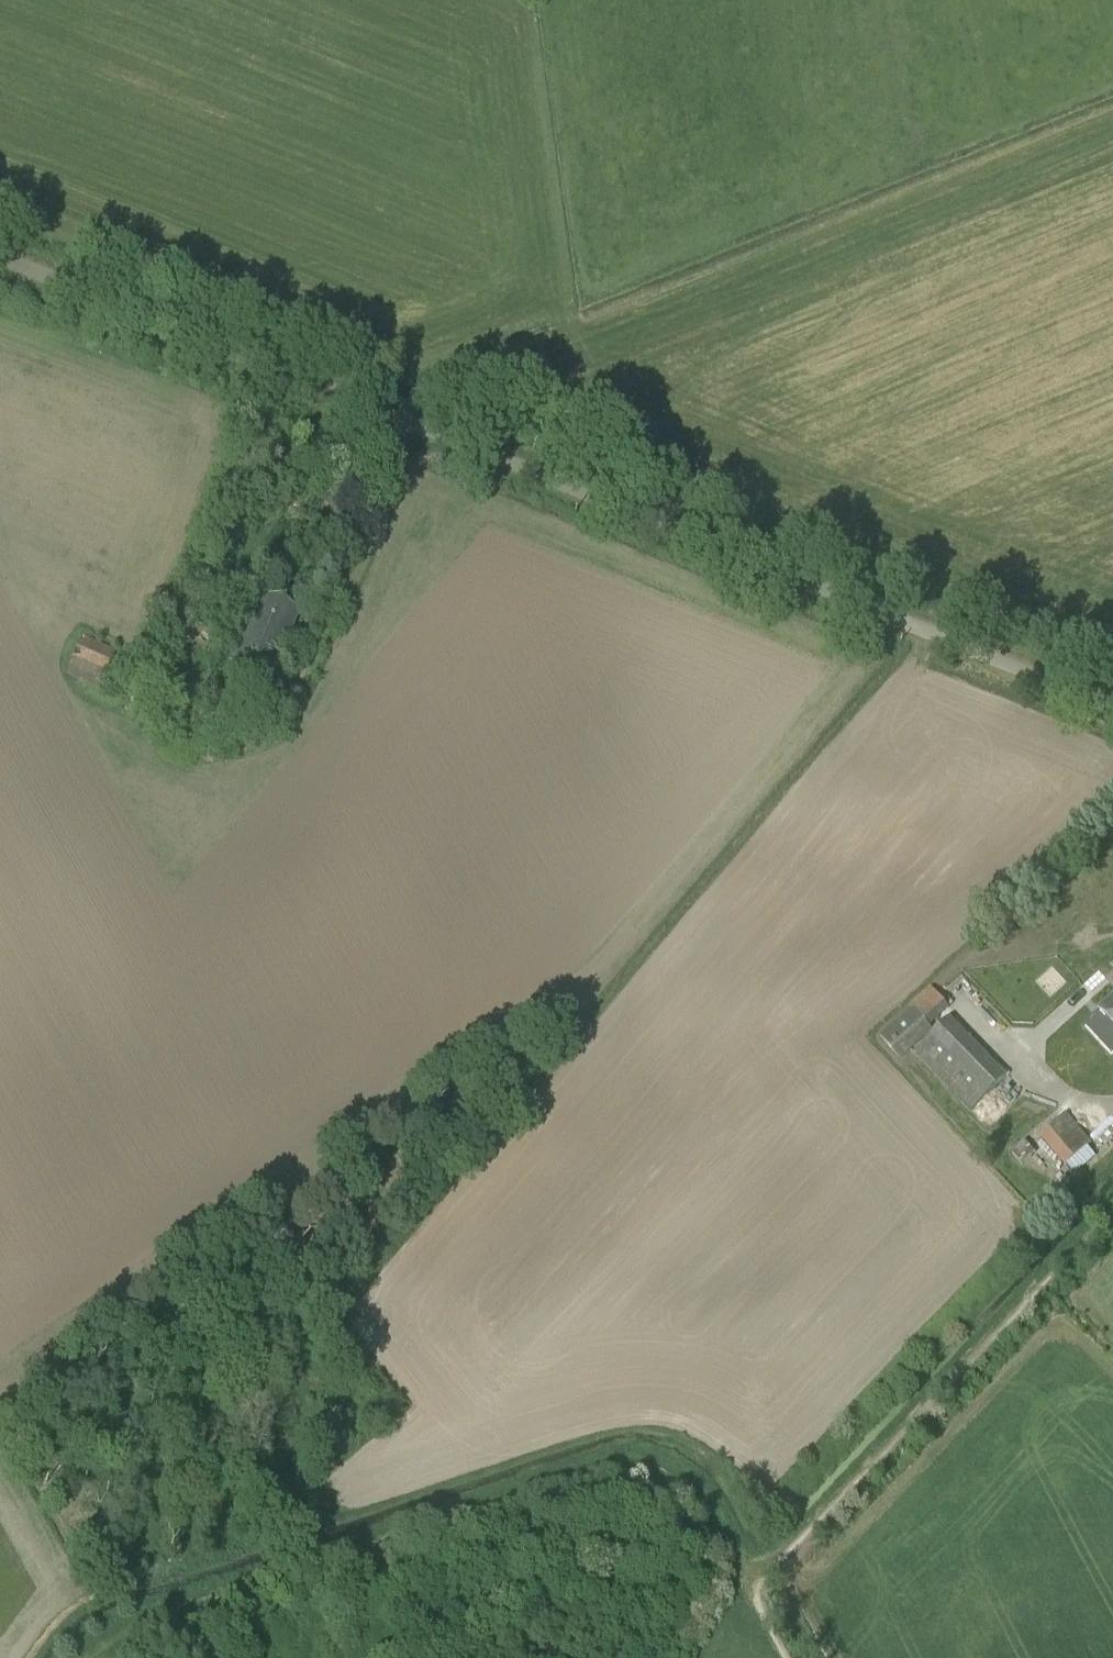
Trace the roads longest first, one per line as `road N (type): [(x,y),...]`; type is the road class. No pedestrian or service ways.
road 1 (unclassified): [(1112,704),(0,262)]
road 2 (track): [(757,1587),(714,1523),(668,1477),(602,1469),(172,1605)]

